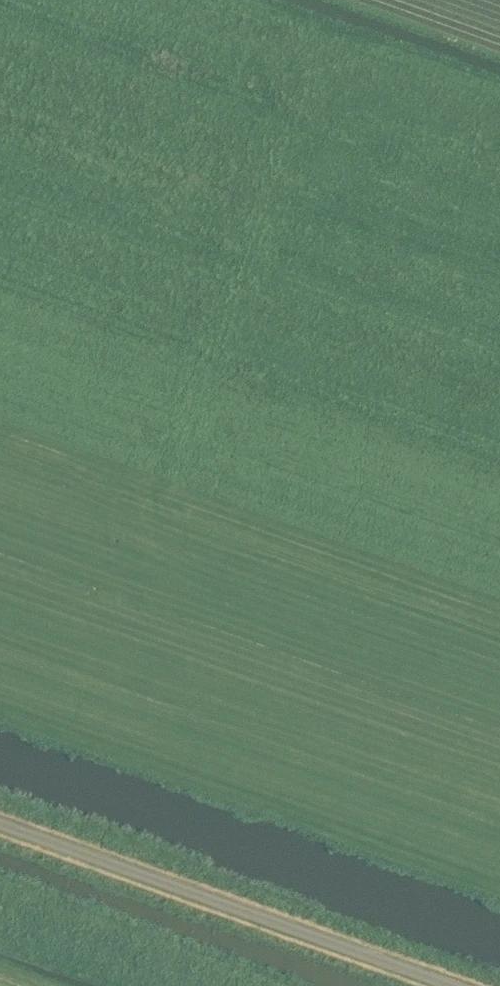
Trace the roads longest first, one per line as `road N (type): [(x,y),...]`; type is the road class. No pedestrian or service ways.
road 1 (unclassified): [(0,829),(444,985)]

